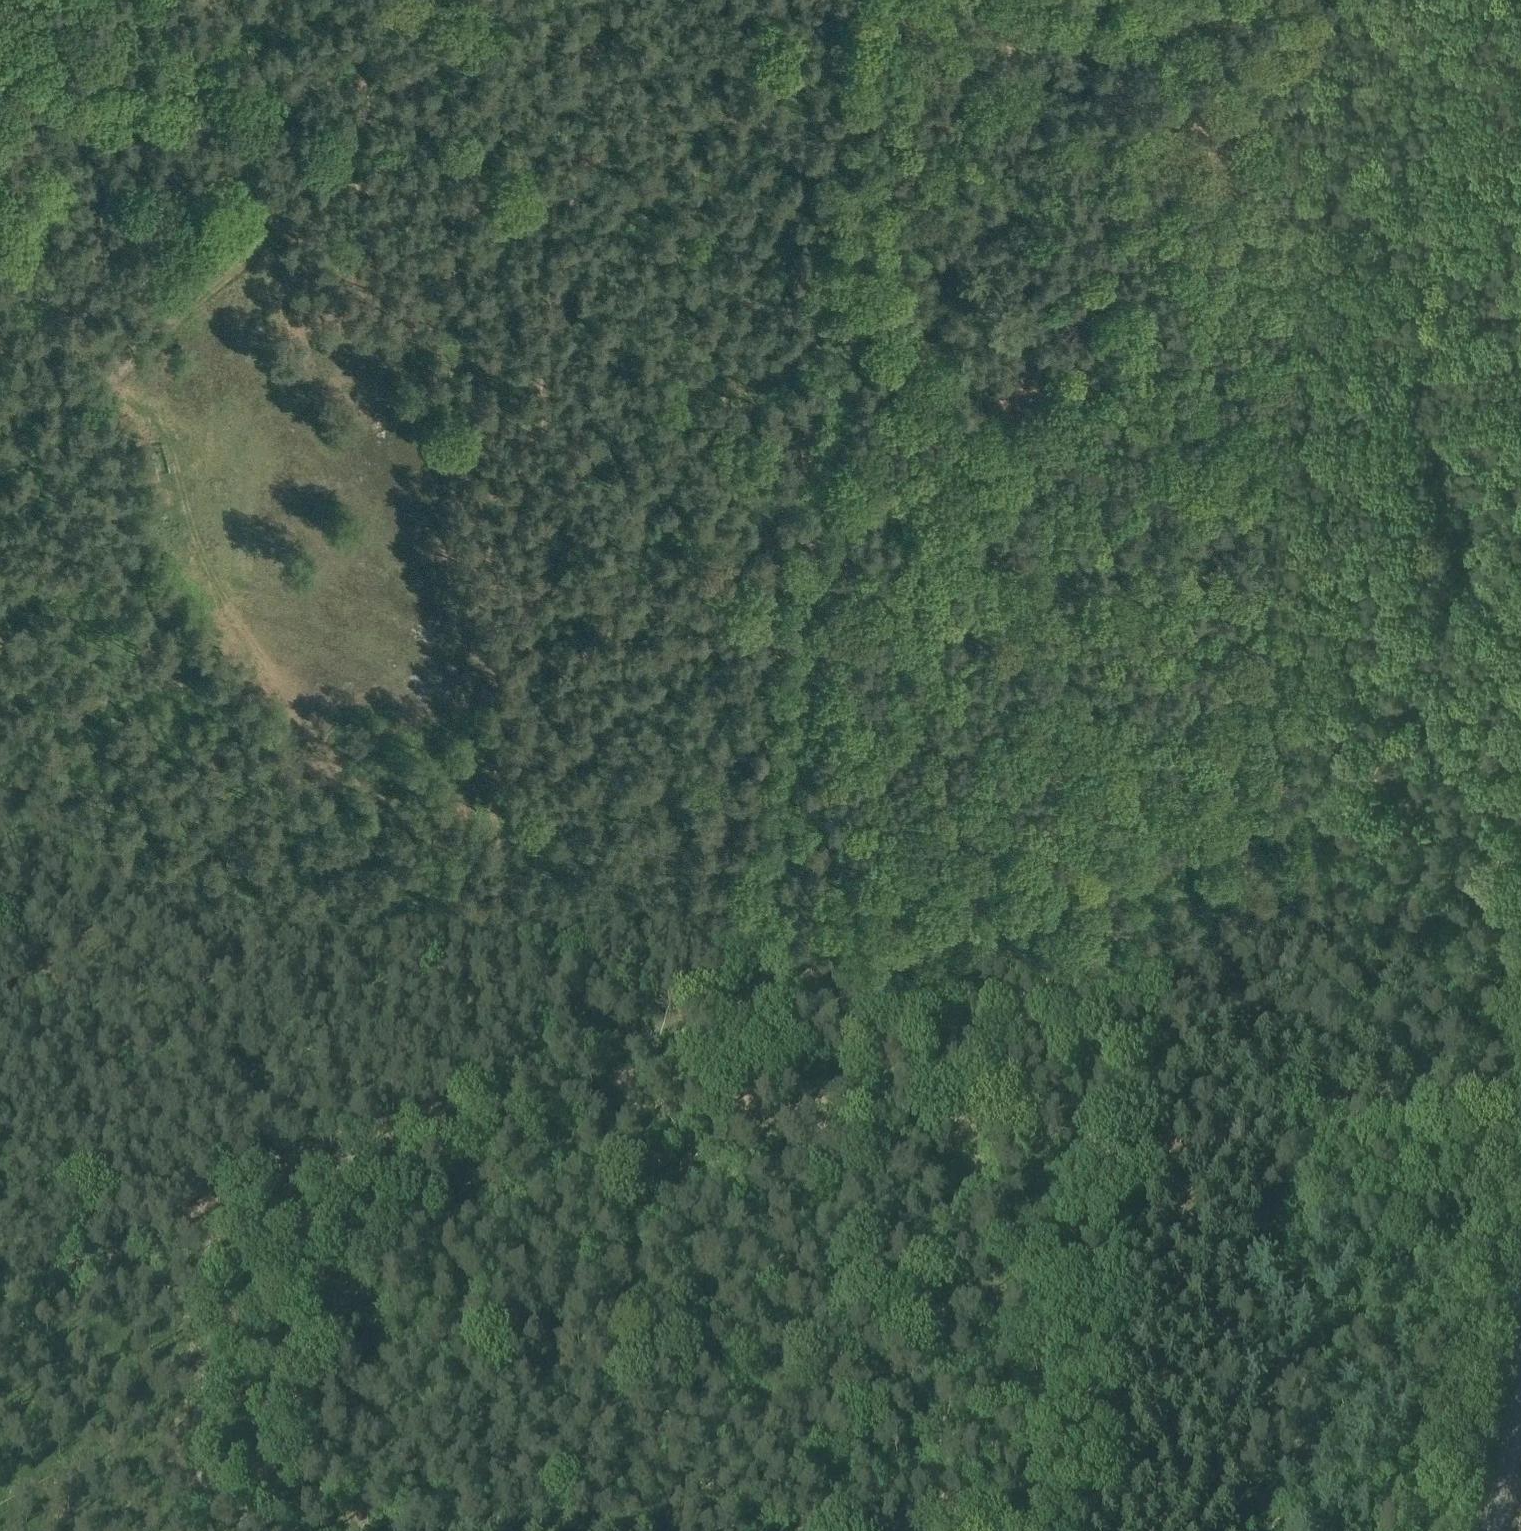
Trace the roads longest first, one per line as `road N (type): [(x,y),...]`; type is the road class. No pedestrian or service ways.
road 1 (track): [(203,1217),(217,1274),(193,1462),(201,1485),(262,1530)]
road 2 (tertiary): [(1490,1530),(1520,1384)]

